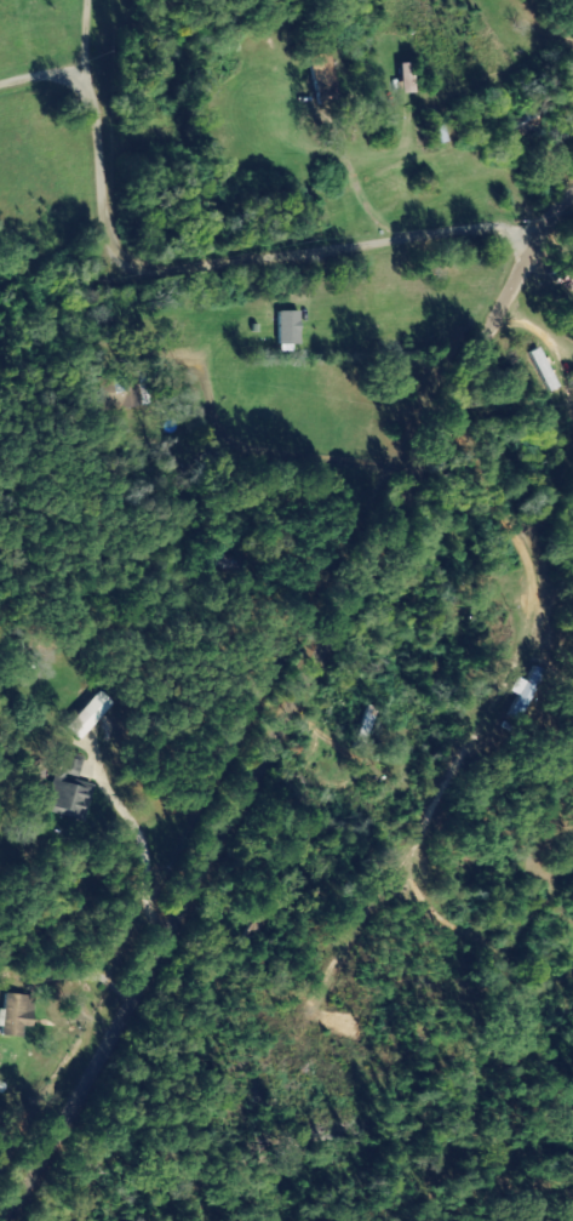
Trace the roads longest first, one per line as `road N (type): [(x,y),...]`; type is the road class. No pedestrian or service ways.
road 1 (residential): [(5,1220),(509,278),(572,220)]

